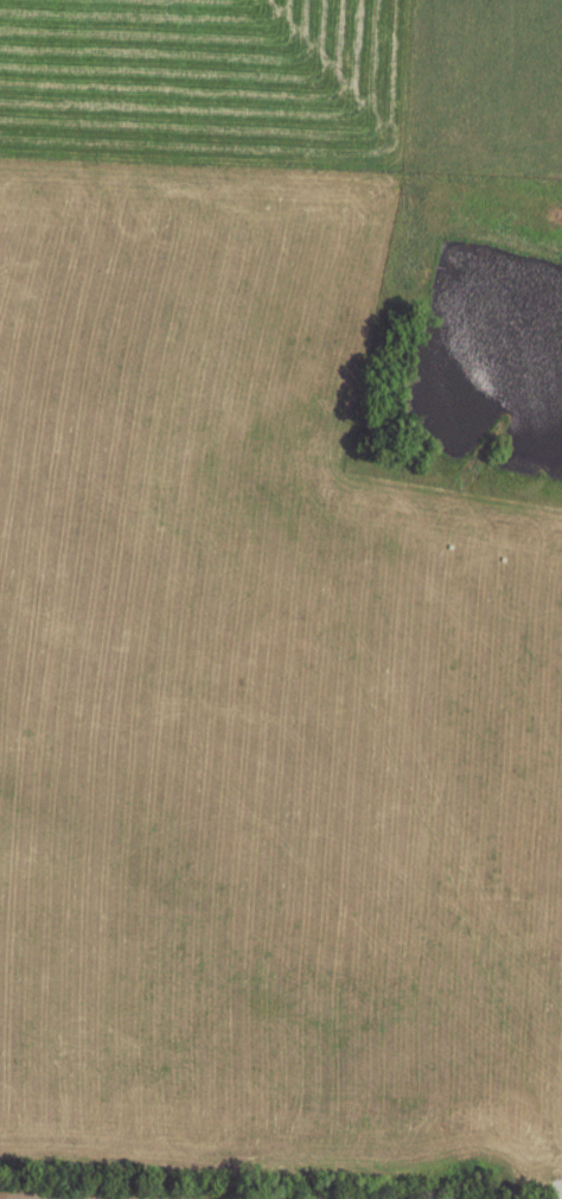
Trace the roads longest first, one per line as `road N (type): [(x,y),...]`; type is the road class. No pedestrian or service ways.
road 1 (track): [(372,0),(369,46),(243,103),(196,144),(0,146)]

